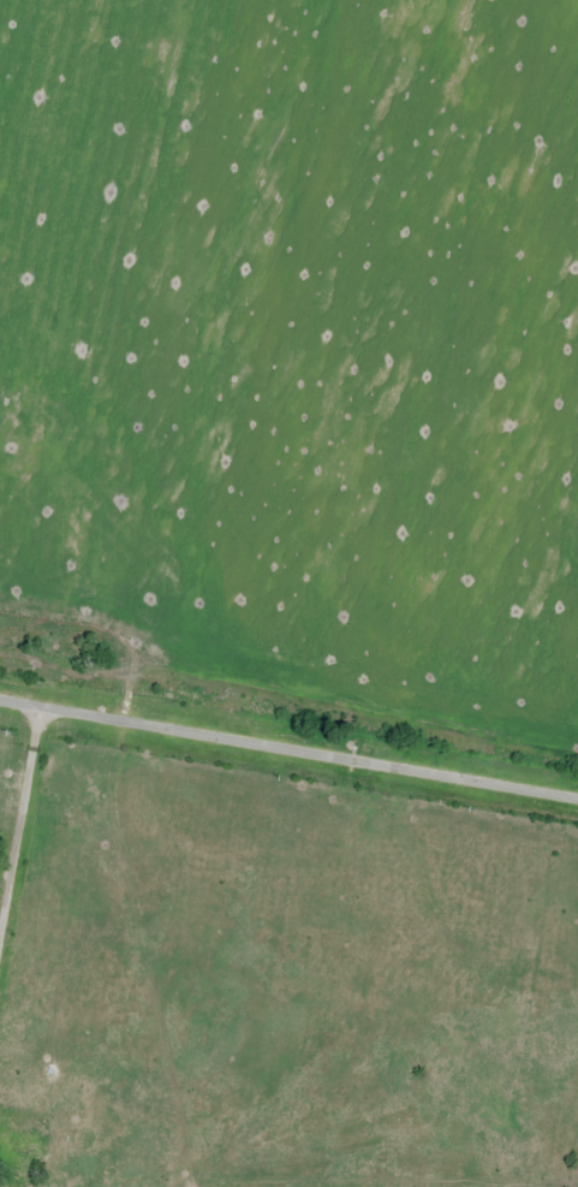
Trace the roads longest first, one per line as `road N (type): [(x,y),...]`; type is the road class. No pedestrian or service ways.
road 1 (residential): [(577,797),(0,700)]

